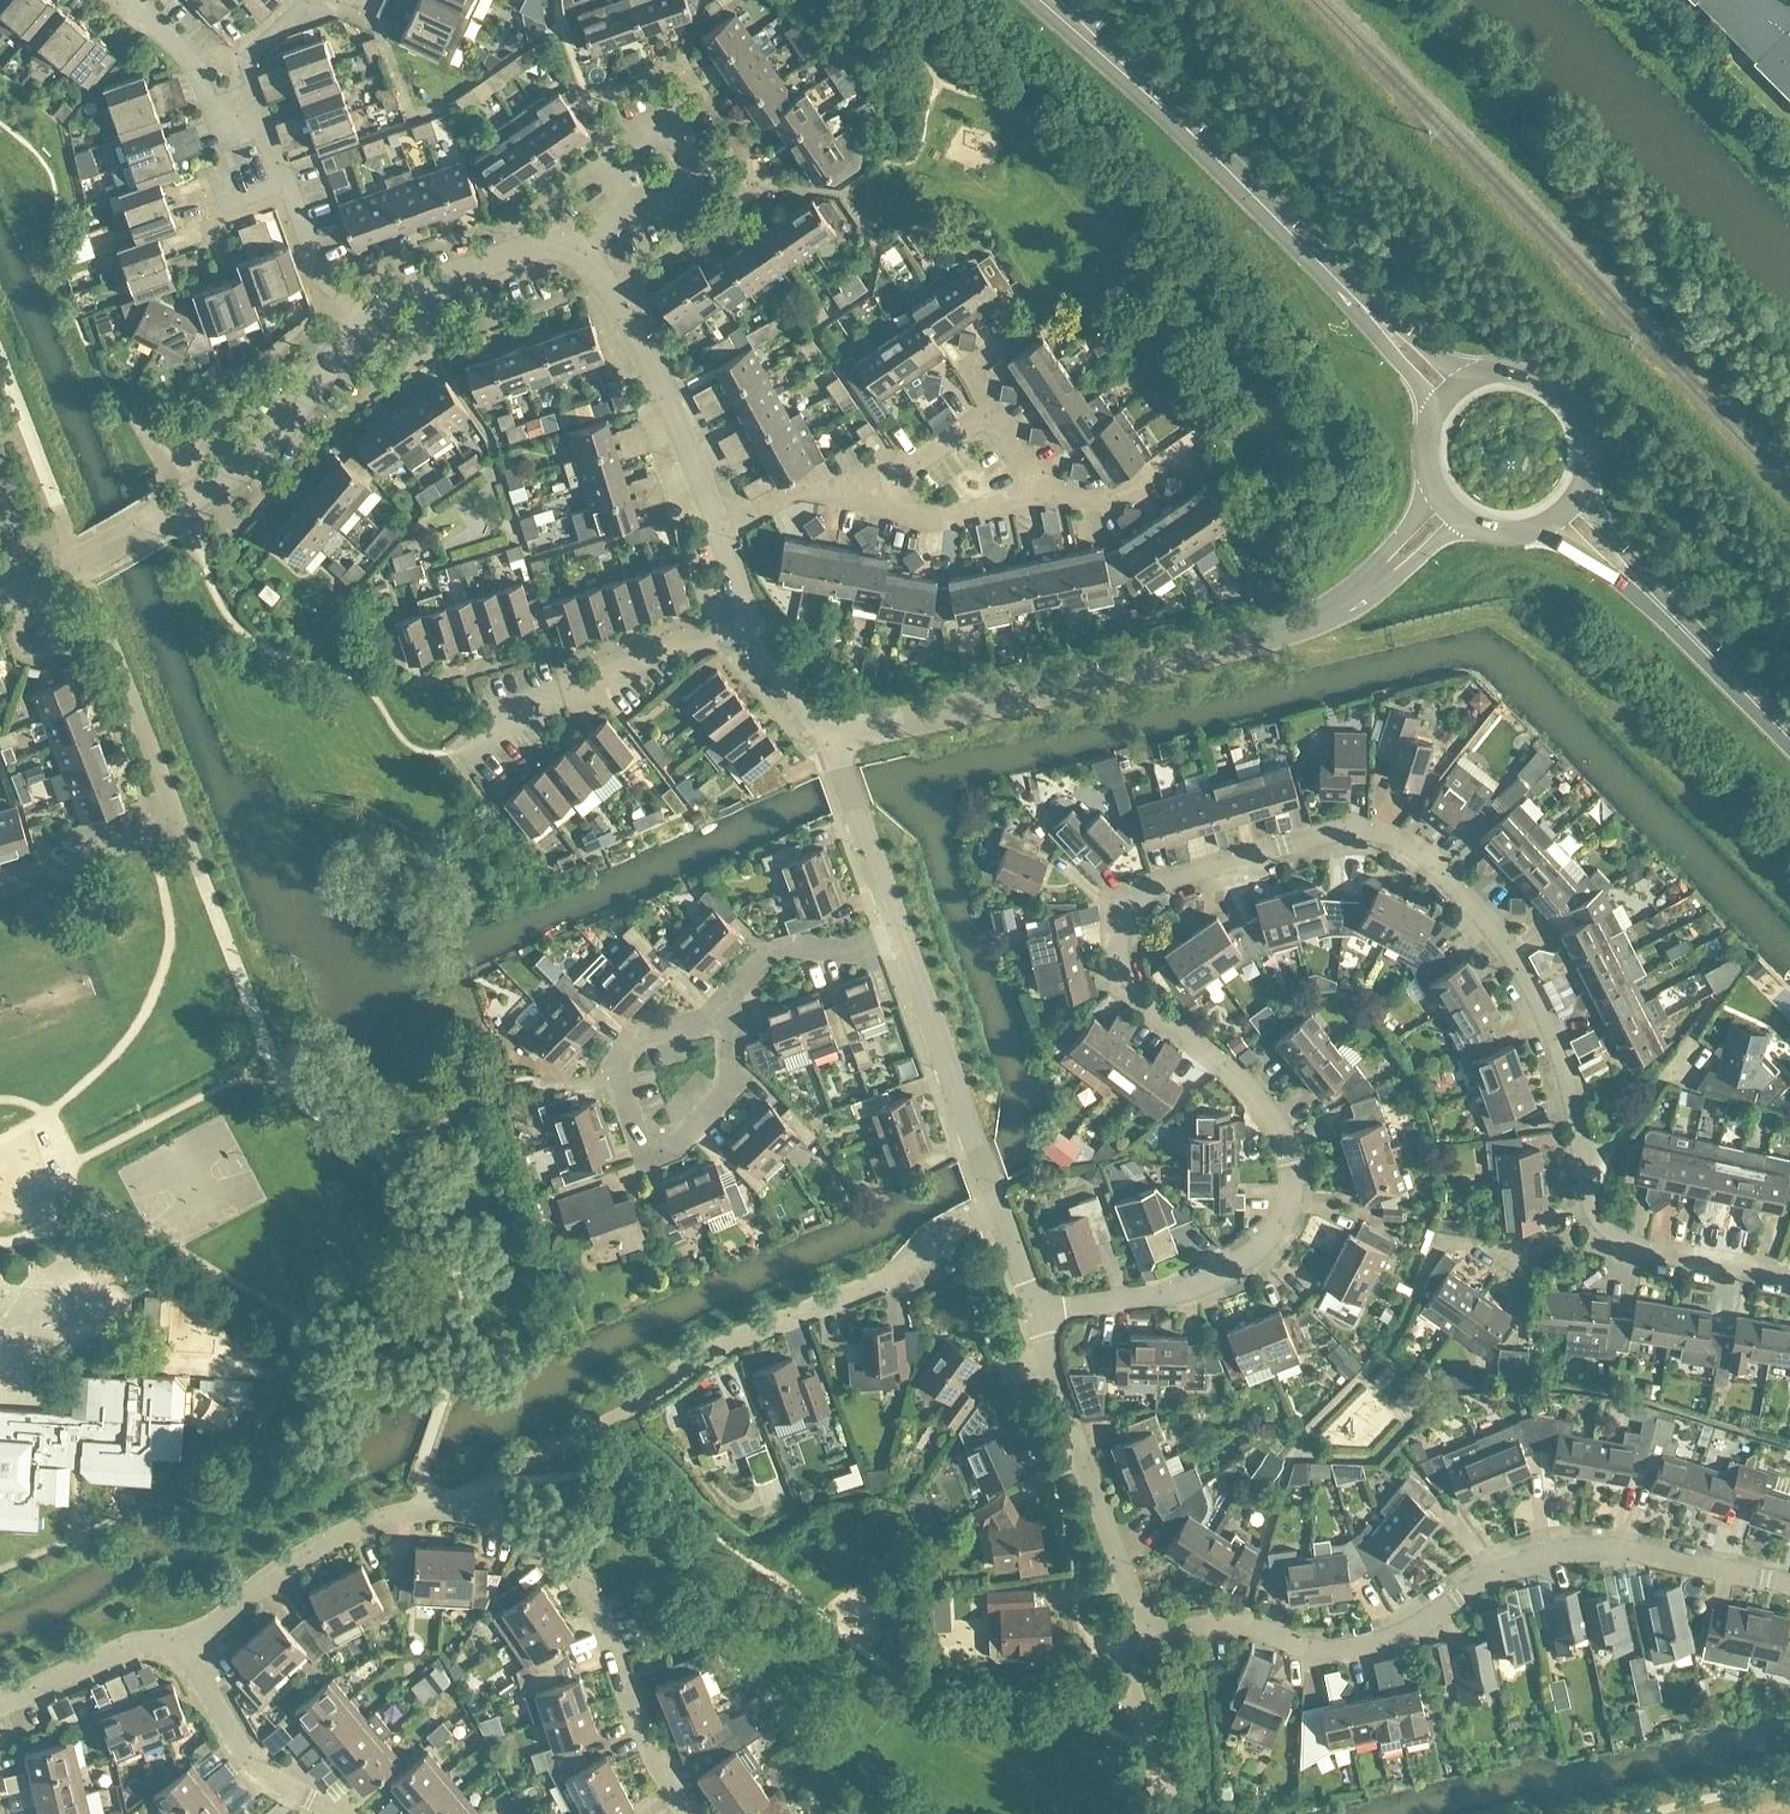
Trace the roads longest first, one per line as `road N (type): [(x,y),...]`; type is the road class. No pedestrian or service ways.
road 1 (residential): [(1029,1313),(1228,1274),(1267,1240),(1288,1174),(1281,1137),(1232,1073),(1122,977),(1117,947),(1124,916),(1142,890),(1251,850),(1364,836),(1408,847),(1454,886),(1498,938),(1534,1016),(1563,1081),(1577,1152)]
road 2 (residential): [(1128,1623),(1155,1634),(1234,1624),(1315,1643),(1367,1639),(1491,1566),(1561,1550),(1650,1552),(1789,1581)]
road 3 (residential): [(831,732),(1300,628),(1352,601),(1449,510)]
road 4 (primary): [(1452,391),(1057,5)]
road 5 (residential): [(686,1813),(598,1611),(566,1564),(526,1530),(433,1506)]
road 6 (residential): [(68,569),(181,820),(54,866)]
road 7 (track): [(174,507),(234,622),(261,645),(357,677),(421,752),(464,750)]
road 8 (residential): [(89,556),(258,449),(365,309)]
road 9 (residential): [(677,1381),(715,1347),(893,1268),(993,1199)]
road 10 (track): [(837,192),(874,244),(870,267),(798,313),(902,459)]
road 11 (residential): [(1128,1623),(1116,1561),(1029,1313)]
road 12 (residential): [(464,750),(562,680),(748,616)]
road 13 (primary): [(1789,736),(1567,511)]
road 14 (residential): [(569,246),(600,273),(667,395),(719,516)]
road 15 (residential): [(732,1085),(654,1138),(635,1131),(614,1090),(615,1071),(634,1038),(720,1010)]
road 16 (residential): [(181,1635),(352,1534),(433,1506)]
road 17 (residential): [(993,1199),(895,935)]
road 18 (primary): [(1567,511),(1591,460),(1578,405),(1558,385),(1504,369),(1452,391)]
road 19 (residential): [(629,215),(614,167),(672,112),(710,161),(675,199)]
road 20 (residential): [(365,309),(322,283),(280,168),(248,109)]
road 21 (residential): [(365,309),(390,291),(550,241),(569,246)]
road 22 (residential): [(1789,1286),(1576,1244)]
road 23 (residential): [(895,935),(831,732)]
road 24 (residential): [(836,479),(939,510),(1041,492)]
road 25 (residential): [(1577,1152),(1628,1127),(1715,1000)]
road 26 (residential): [(301,1791),(253,1764),(223,1727),(181,1635)]
road 27 (residential): [(720,1010),(781,948),(855,949),(895,935)]
road 28 (residential): [(364,0),(361,6),(315,0),(246,59),(248,109)]
road 29 (residential): [(0,1700),(148,1638),(181,1635)]
road 30 (residential): [(1041,492),(1109,494),(1196,442)]
road 31 (residential): [(248,109),(212,99),(128,0)]
road 32 (residential): [(836,479),(902,459),(984,414)]
road 33 (residential): [(831,732),(748,616)]
road 34 (residential): [(1437,1238),(1576,1244)]
road 35 (residential): [(984,414),(969,366),(1031,314)]
road 36 (primary): [(1452,391),(1427,437),(1426,463),(1449,510)]
road 37 (primary): [(1449,510),(1476,528),(1508,535),(1540,529),(1567,511)]
road 38 (residential): [(719,516),(836,479)]

